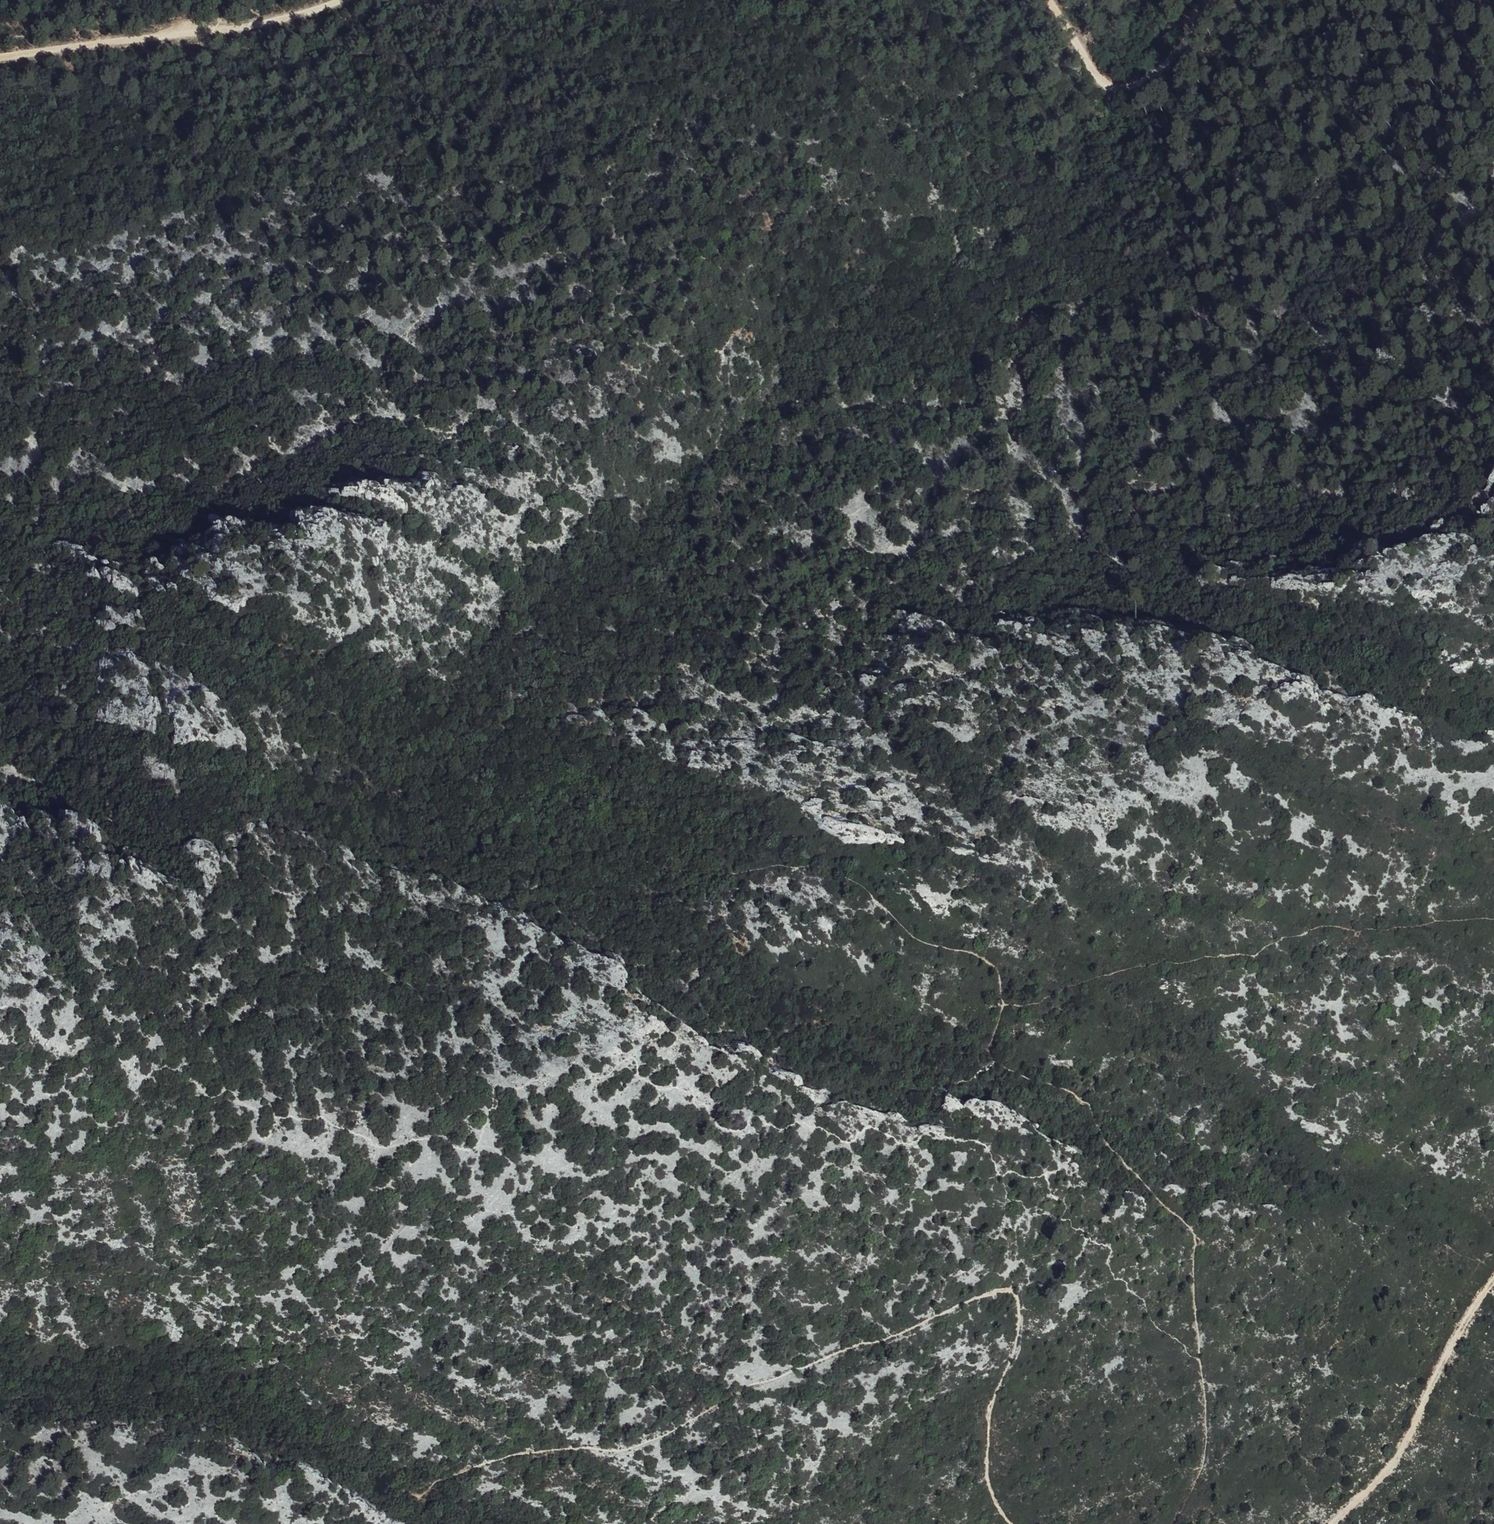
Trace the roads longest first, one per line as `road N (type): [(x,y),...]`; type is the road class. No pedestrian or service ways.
road 1 (track): [(0,58),(302,13),(338,0)]
road 2 (track): [(1493,1297),(1401,1467),(1344,1523)]
road 3 (track): [(1062,0),(1123,83),(1147,96),(1178,80),(1229,0)]

